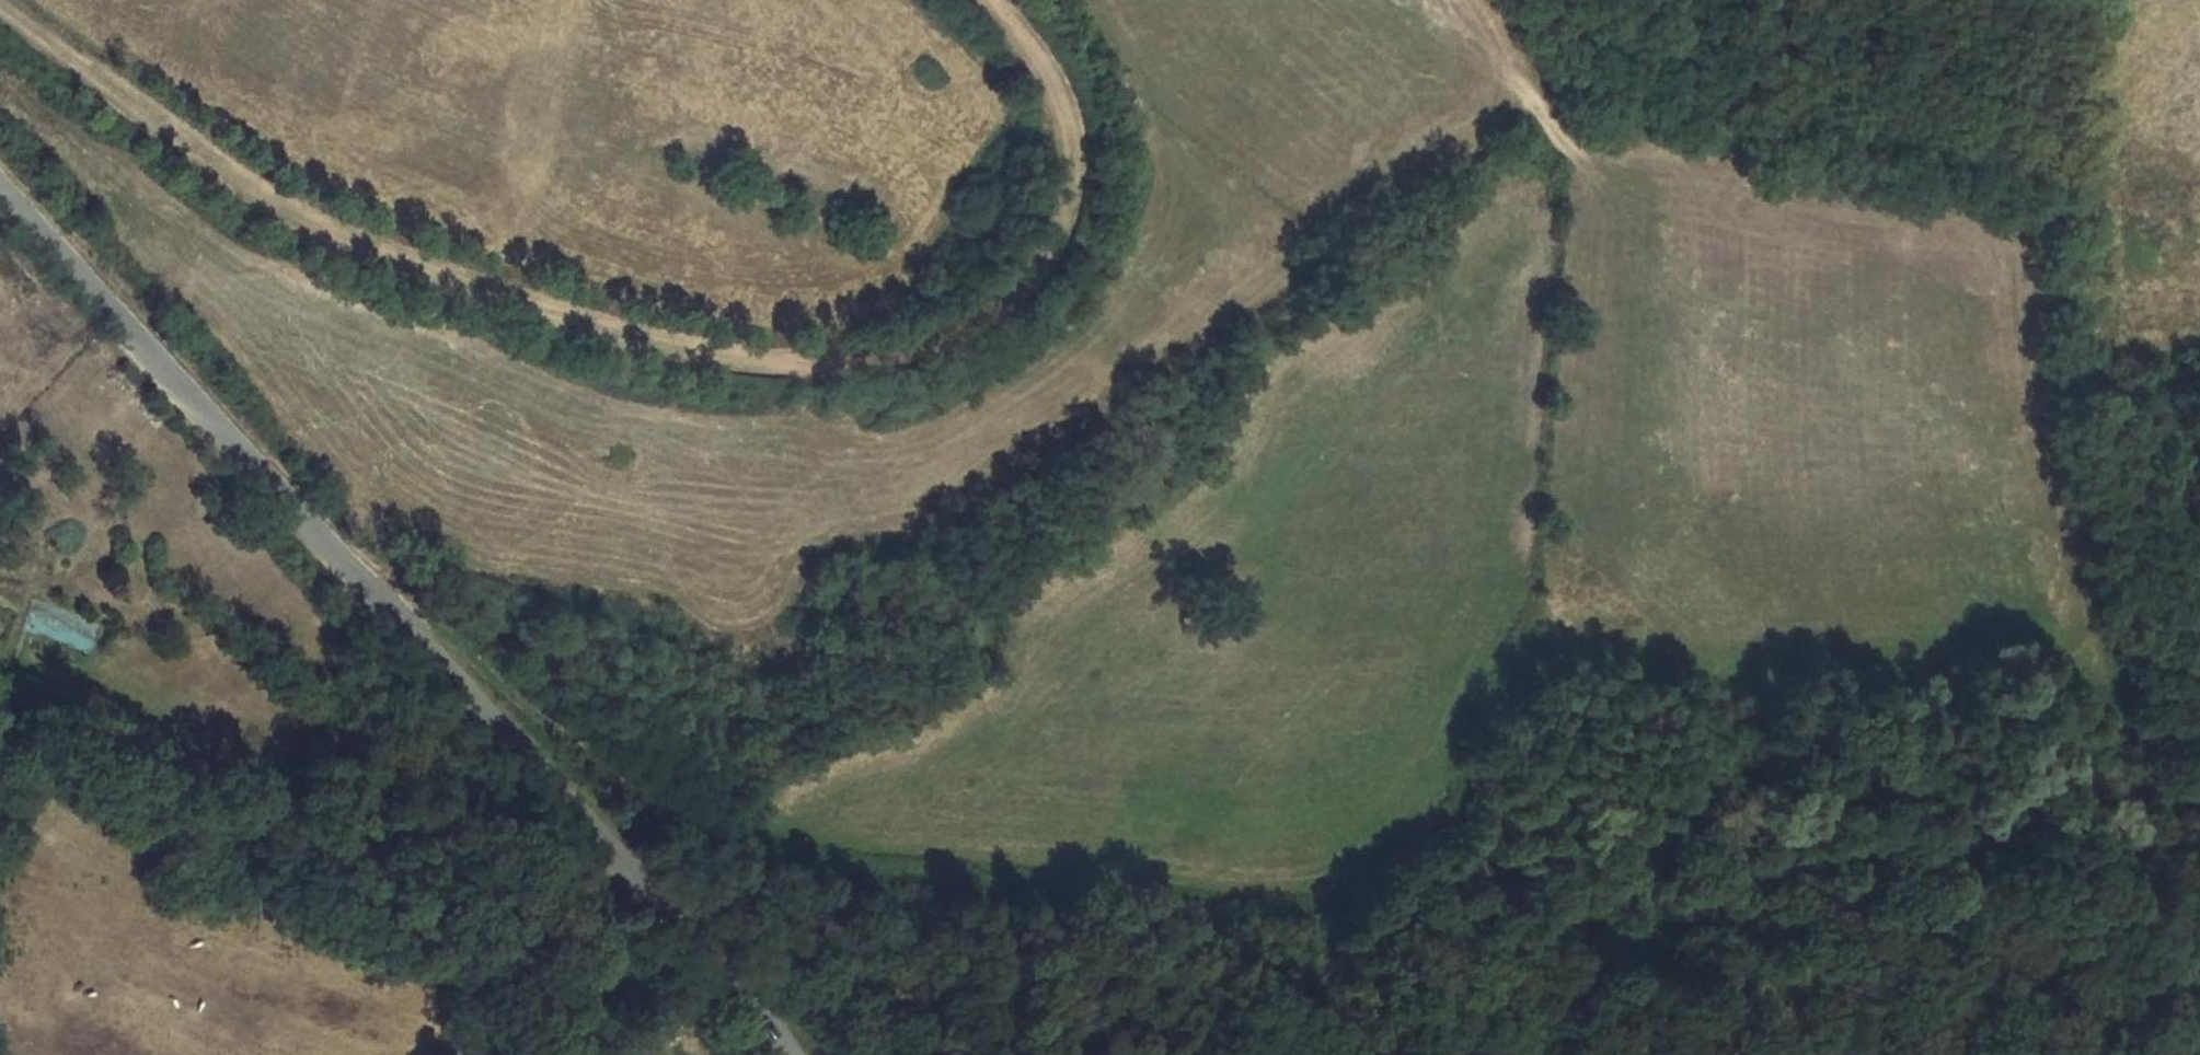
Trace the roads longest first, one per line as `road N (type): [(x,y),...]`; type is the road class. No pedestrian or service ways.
road 1 (track): [(0,5),(236,184),(362,245),(565,316),(786,369),(911,355),(1002,305),(1048,243),(1071,167),(1048,69),(988,0)]
road 2 (unclassified): [(778,1054),(736,997),(0,197)]

